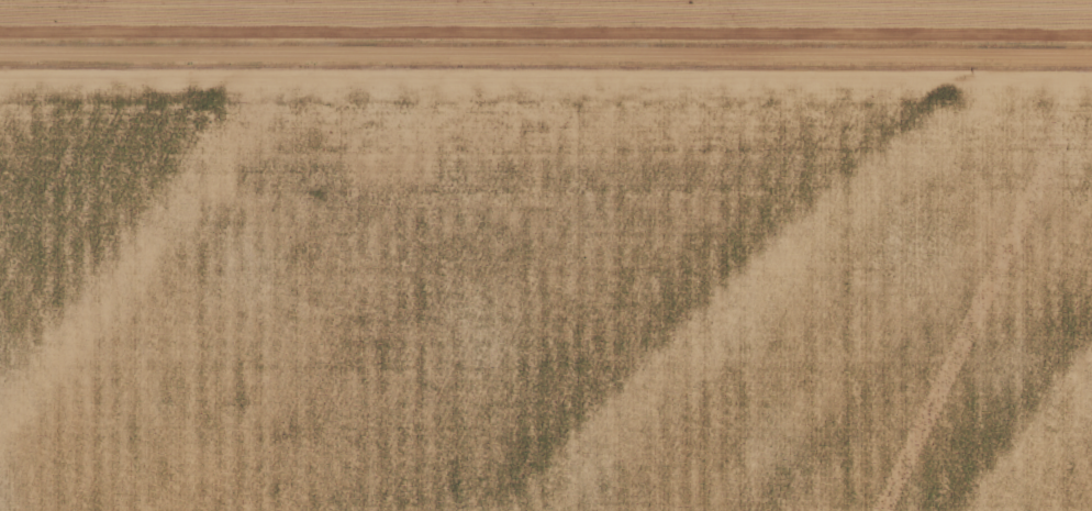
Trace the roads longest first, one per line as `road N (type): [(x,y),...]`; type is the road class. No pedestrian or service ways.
road 1 (residential): [(0,50),(1091,53)]

